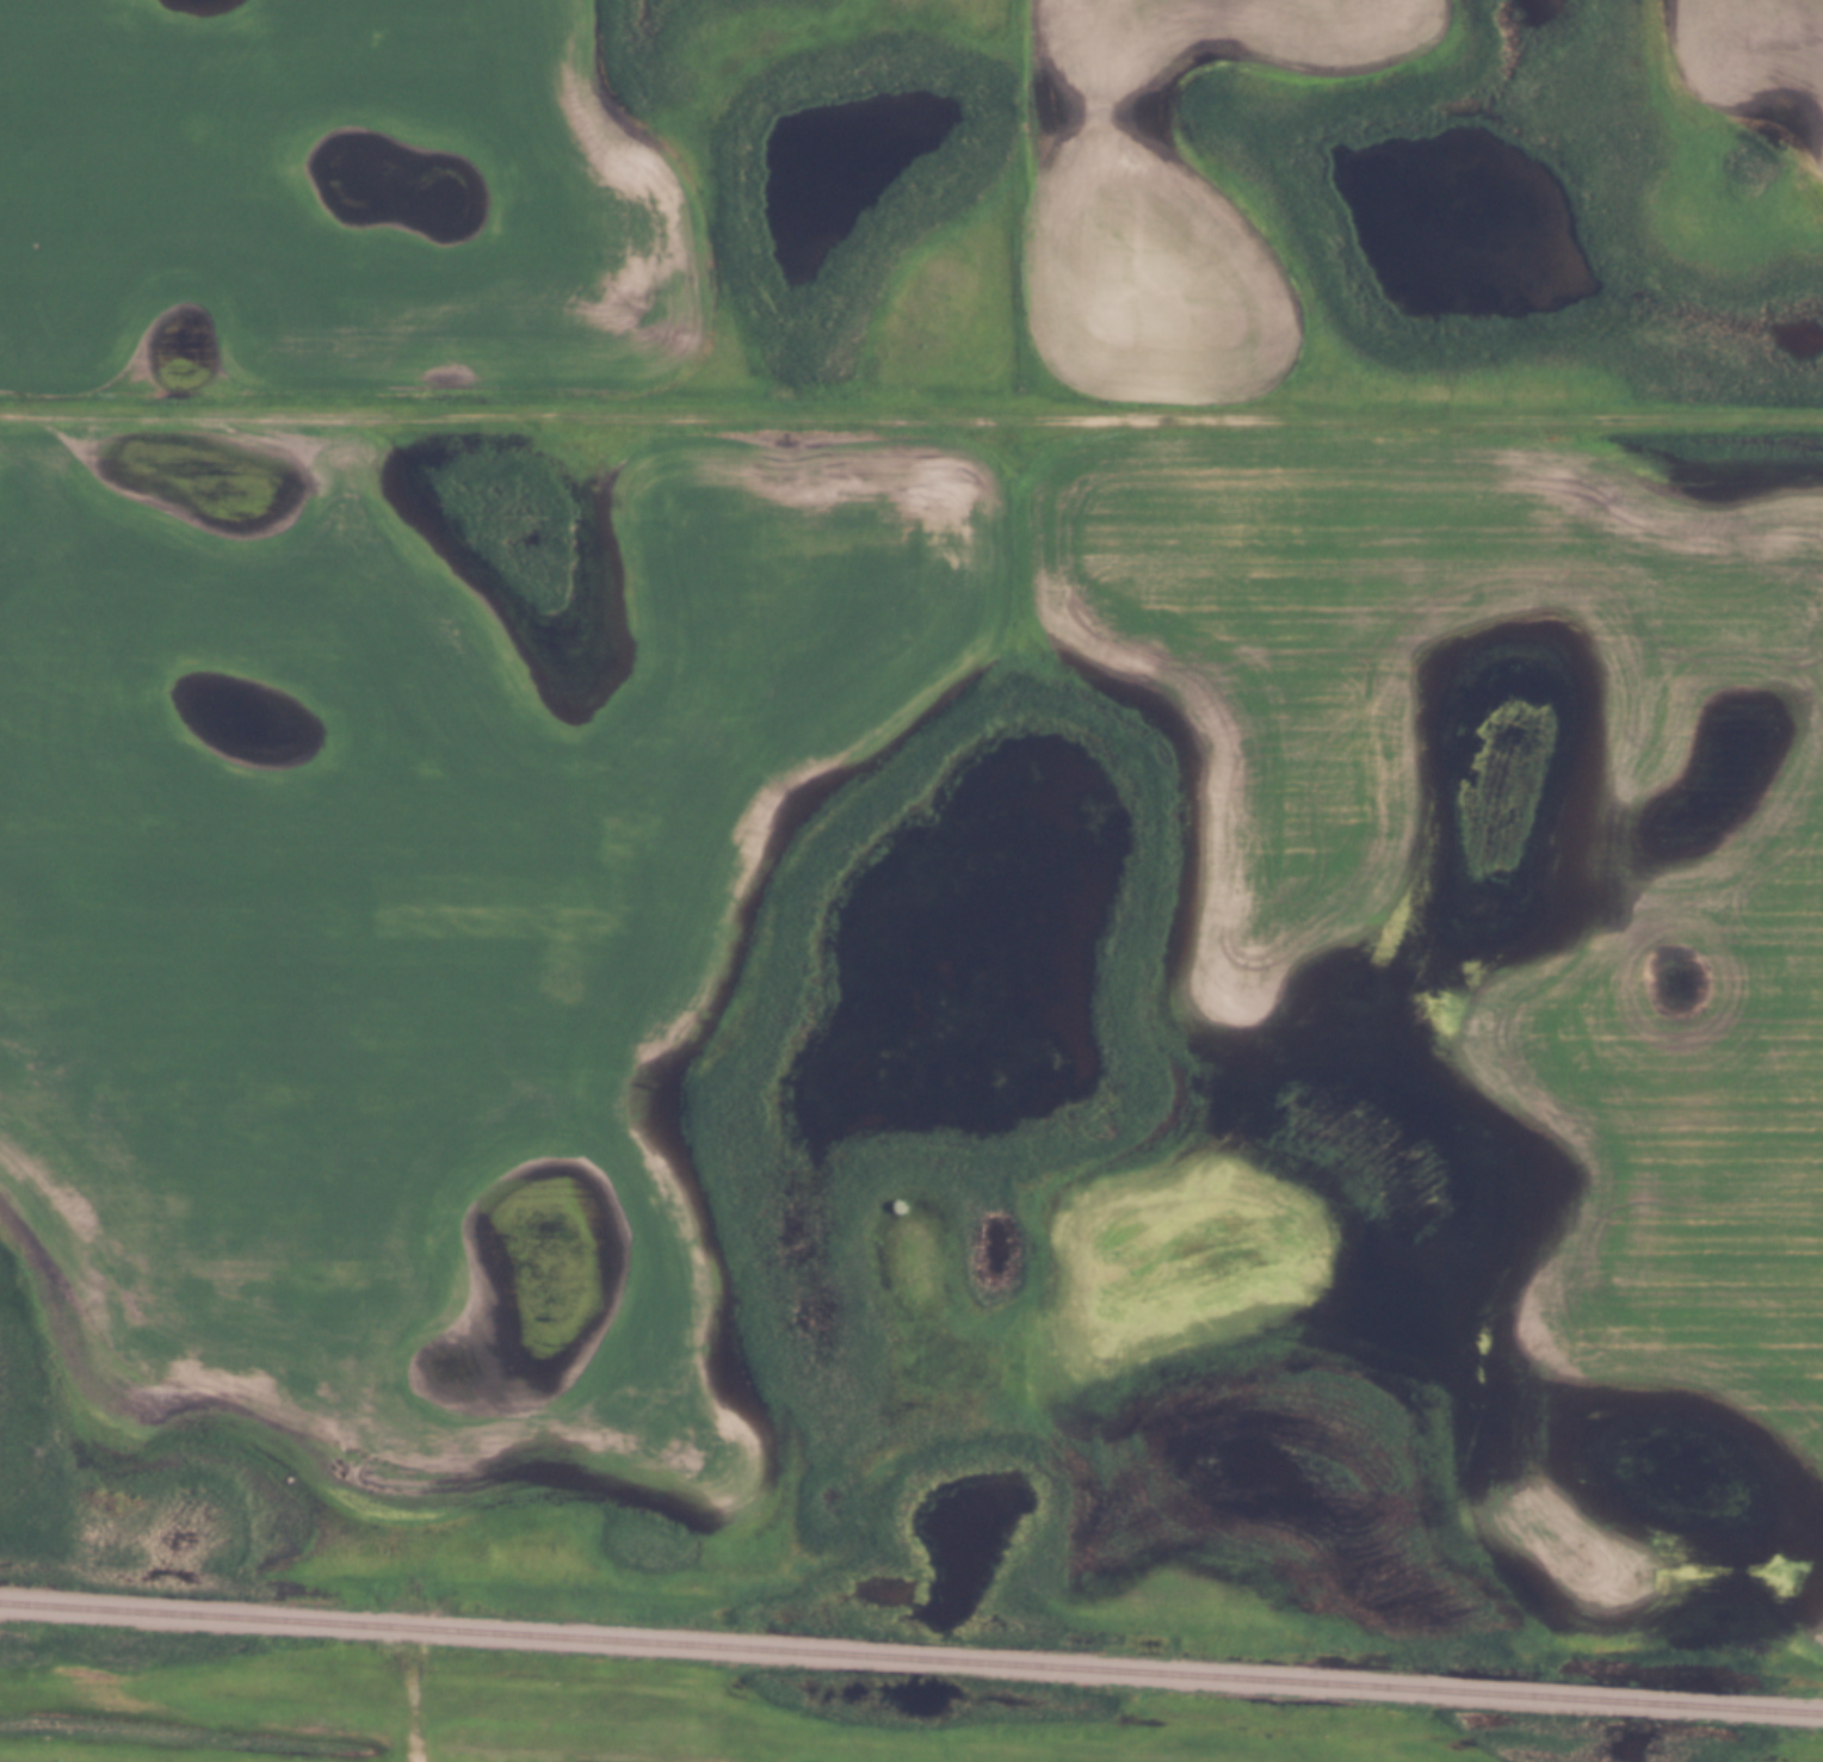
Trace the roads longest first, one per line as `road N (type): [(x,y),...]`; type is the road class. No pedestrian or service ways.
road 1 (track): [(0,417),(1822,414)]
road 2 (track): [(419,1583),(413,1761)]

